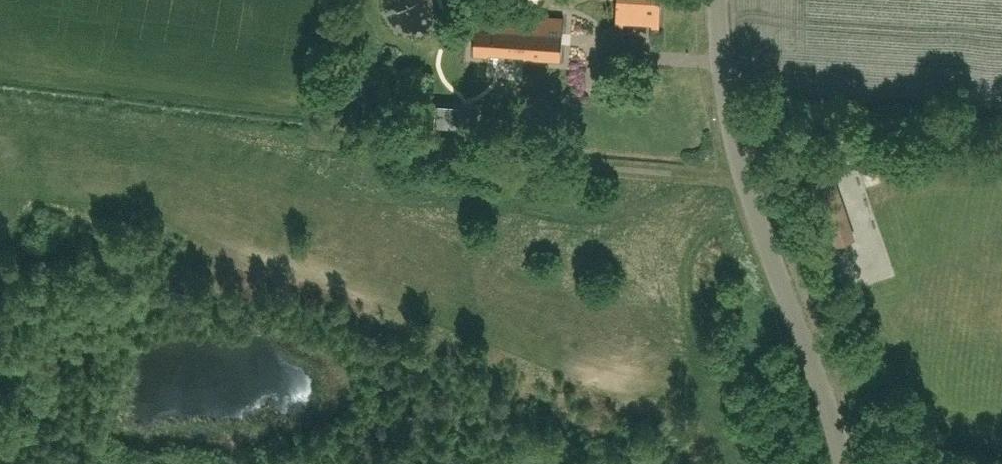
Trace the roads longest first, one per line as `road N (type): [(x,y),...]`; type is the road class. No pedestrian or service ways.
road 1 (tertiary): [(846,463),(740,162),(720,58),(720,0)]

